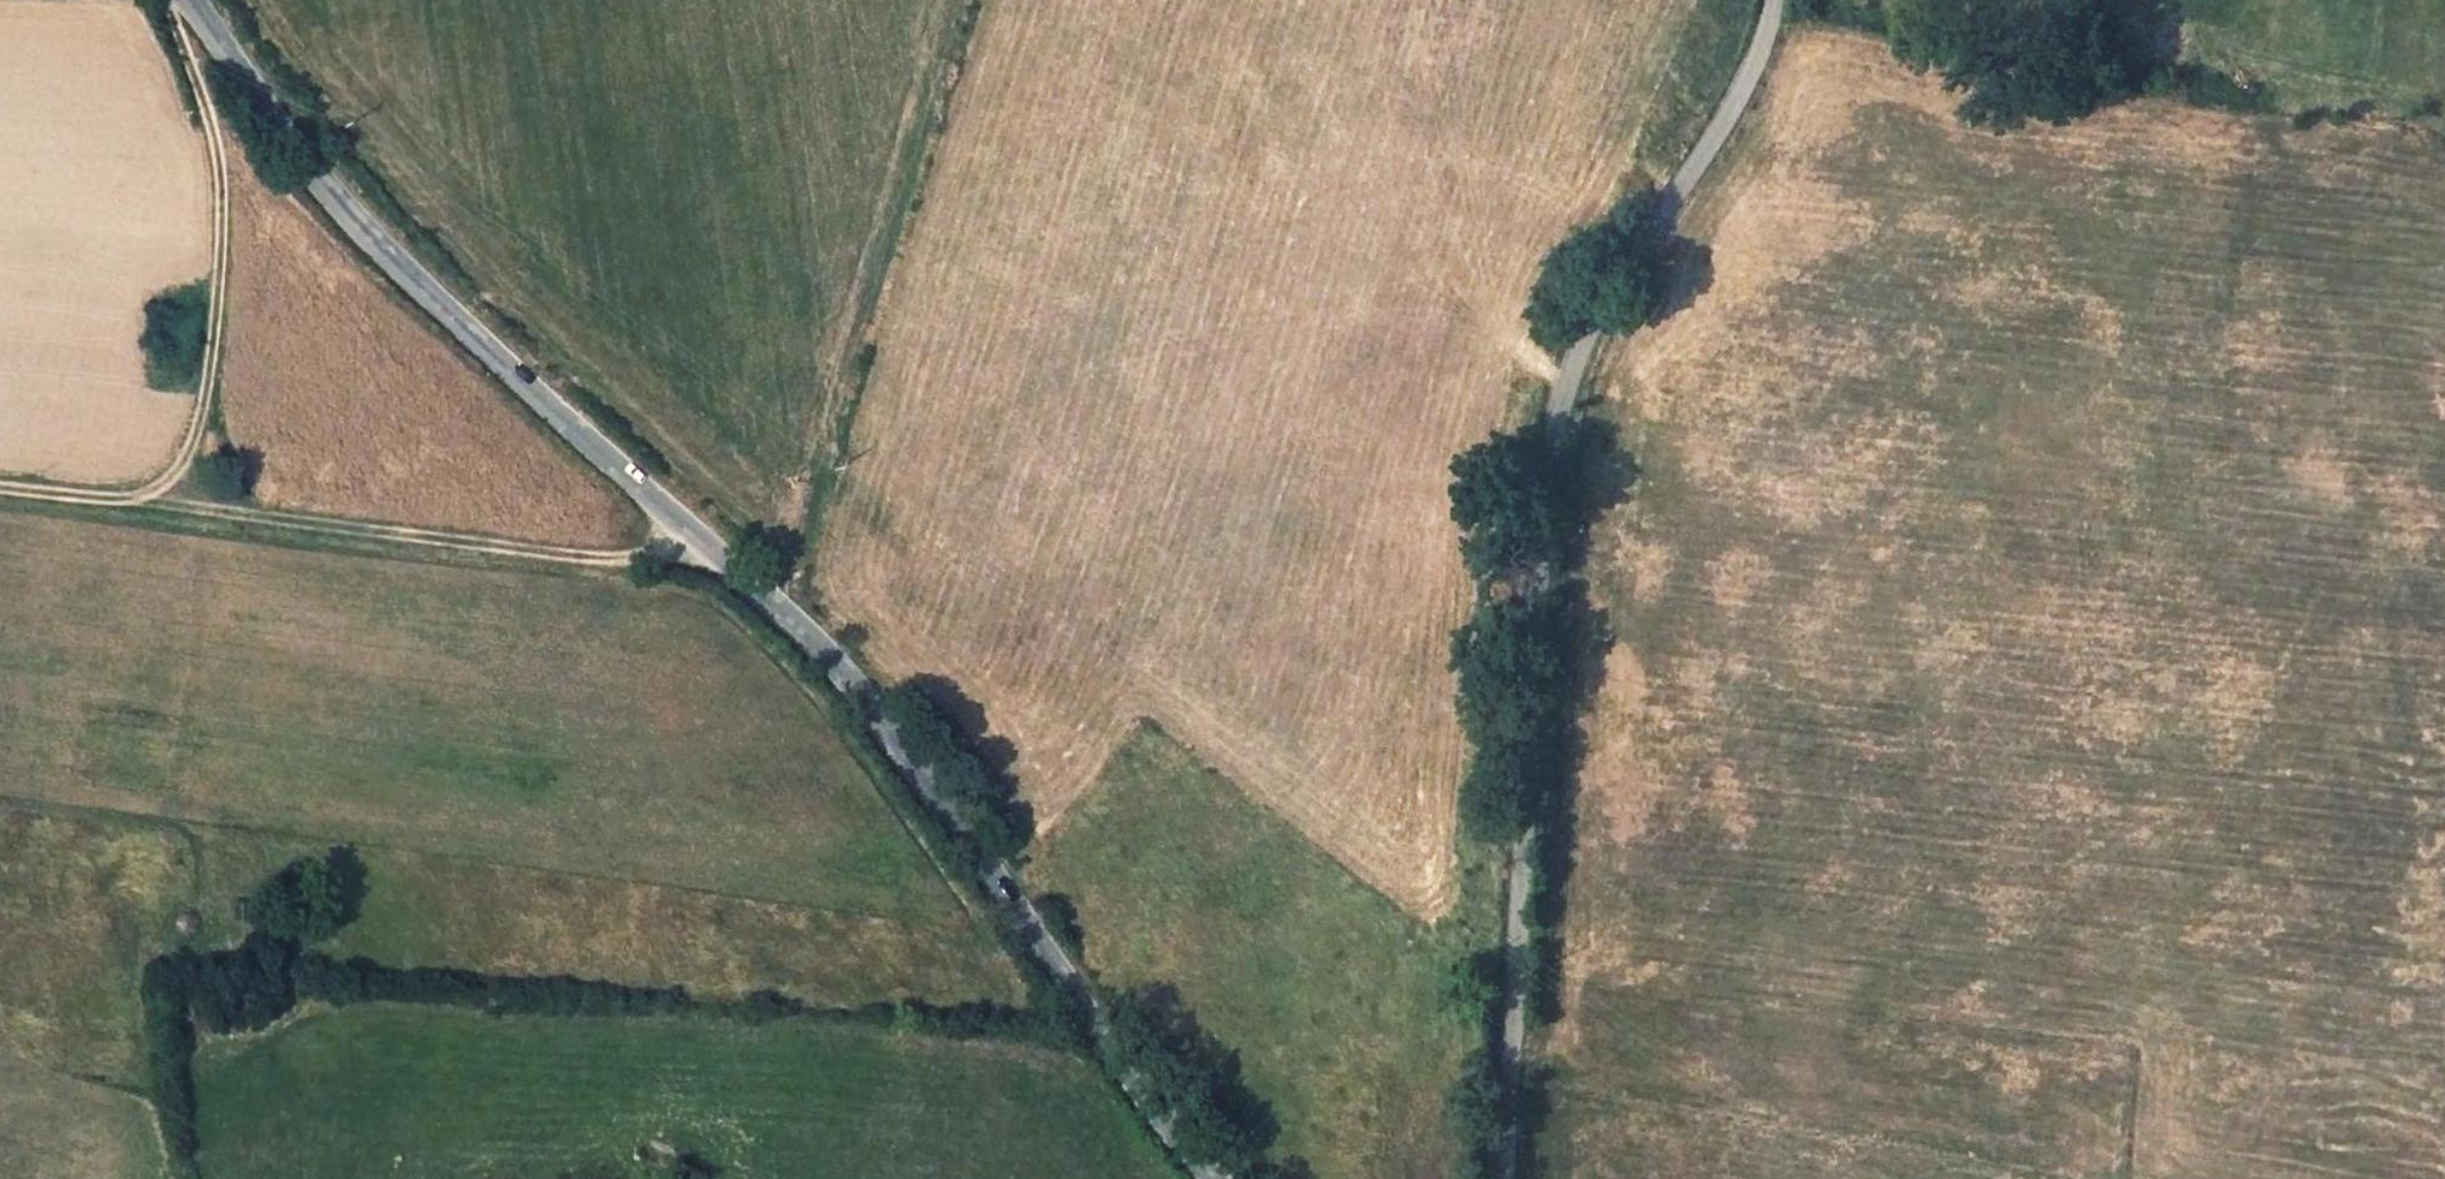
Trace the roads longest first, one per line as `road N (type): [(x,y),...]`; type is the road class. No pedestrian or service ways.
road 1 (unclassified): [(186,0),(306,169),(395,269),(639,483),(842,683),(1221,1178)]
road 2 (residential): [(1494,1178),(1557,397),(1748,72),(1772,0)]

